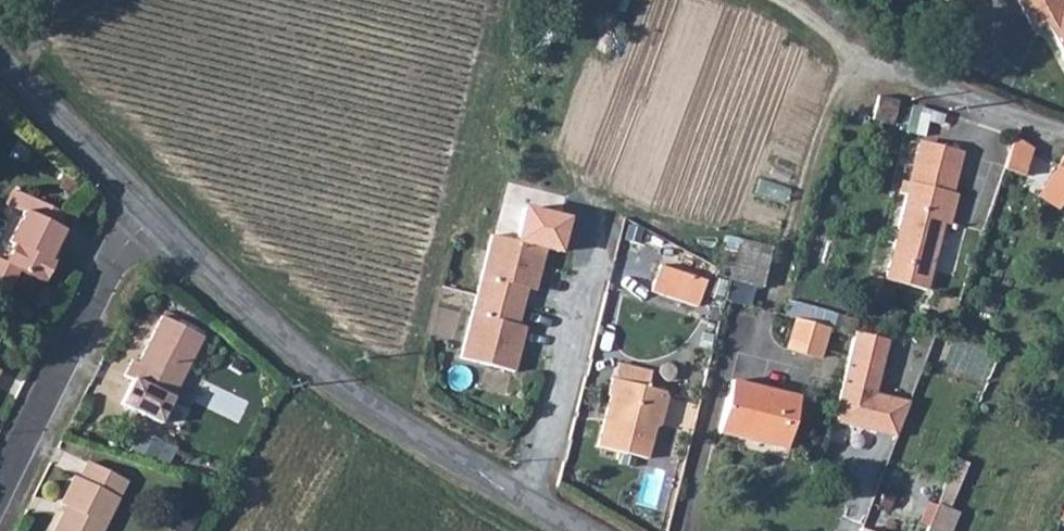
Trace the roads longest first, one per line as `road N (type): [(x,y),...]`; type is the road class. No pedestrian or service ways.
road 1 (unclassified): [(151,214),(233,300),(339,392),(570,530)]
road 2 (residential): [(0,480),(151,214)]
road 3 (track): [(774,0),(802,10),(868,73),(986,108)]
road 4 (track): [(868,73),(827,109),(779,276)]
road 5 (unclassified): [(0,67),(151,214)]
road 6 (residential): [(1063,133),(986,108),(963,223)]

